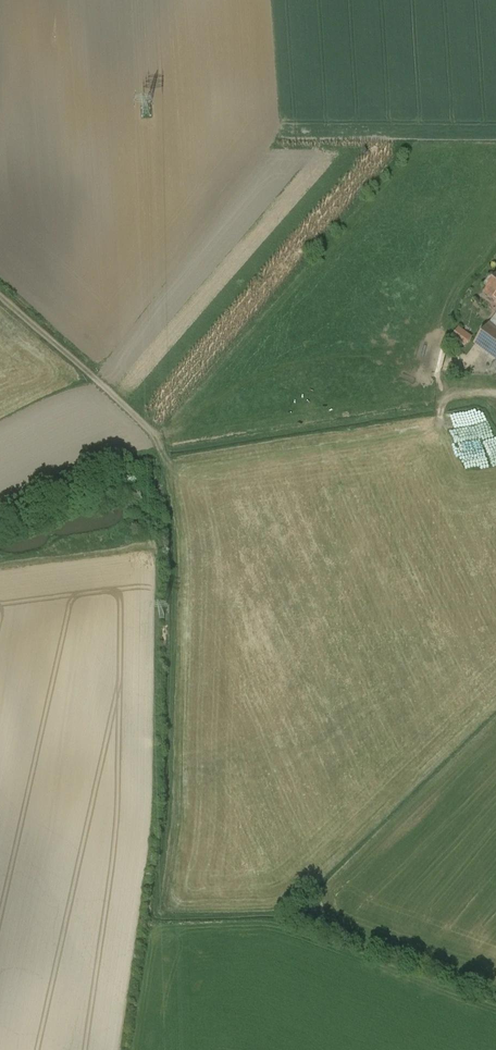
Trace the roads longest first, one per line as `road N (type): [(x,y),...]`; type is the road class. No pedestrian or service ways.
road 1 (track): [(0,295),(157,428),(172,468)]

